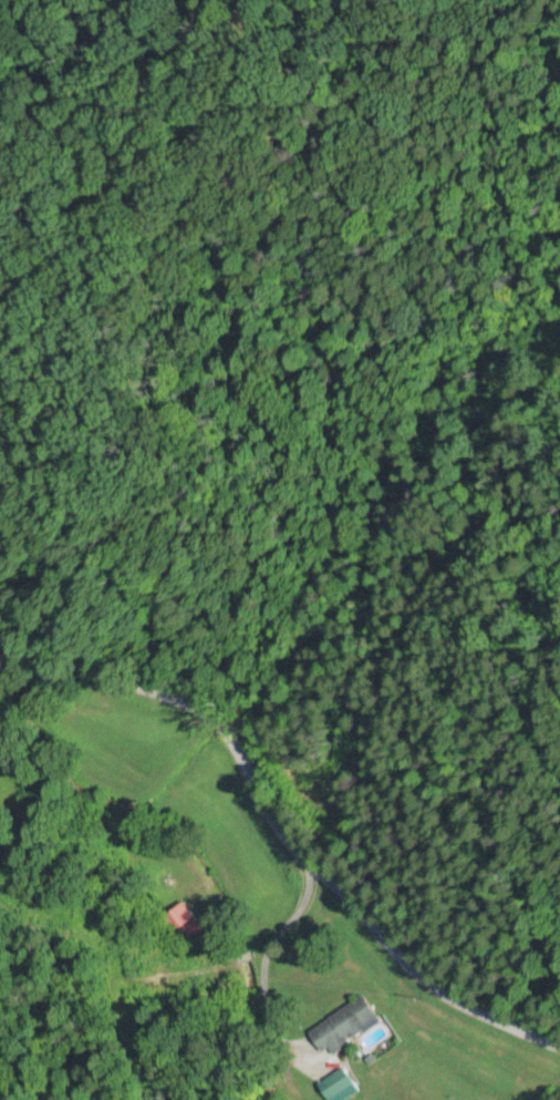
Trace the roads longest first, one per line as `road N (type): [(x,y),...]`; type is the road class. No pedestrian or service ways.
road 1 (residential): [(559,1044),(419,980),(151,698),(0,636)]

